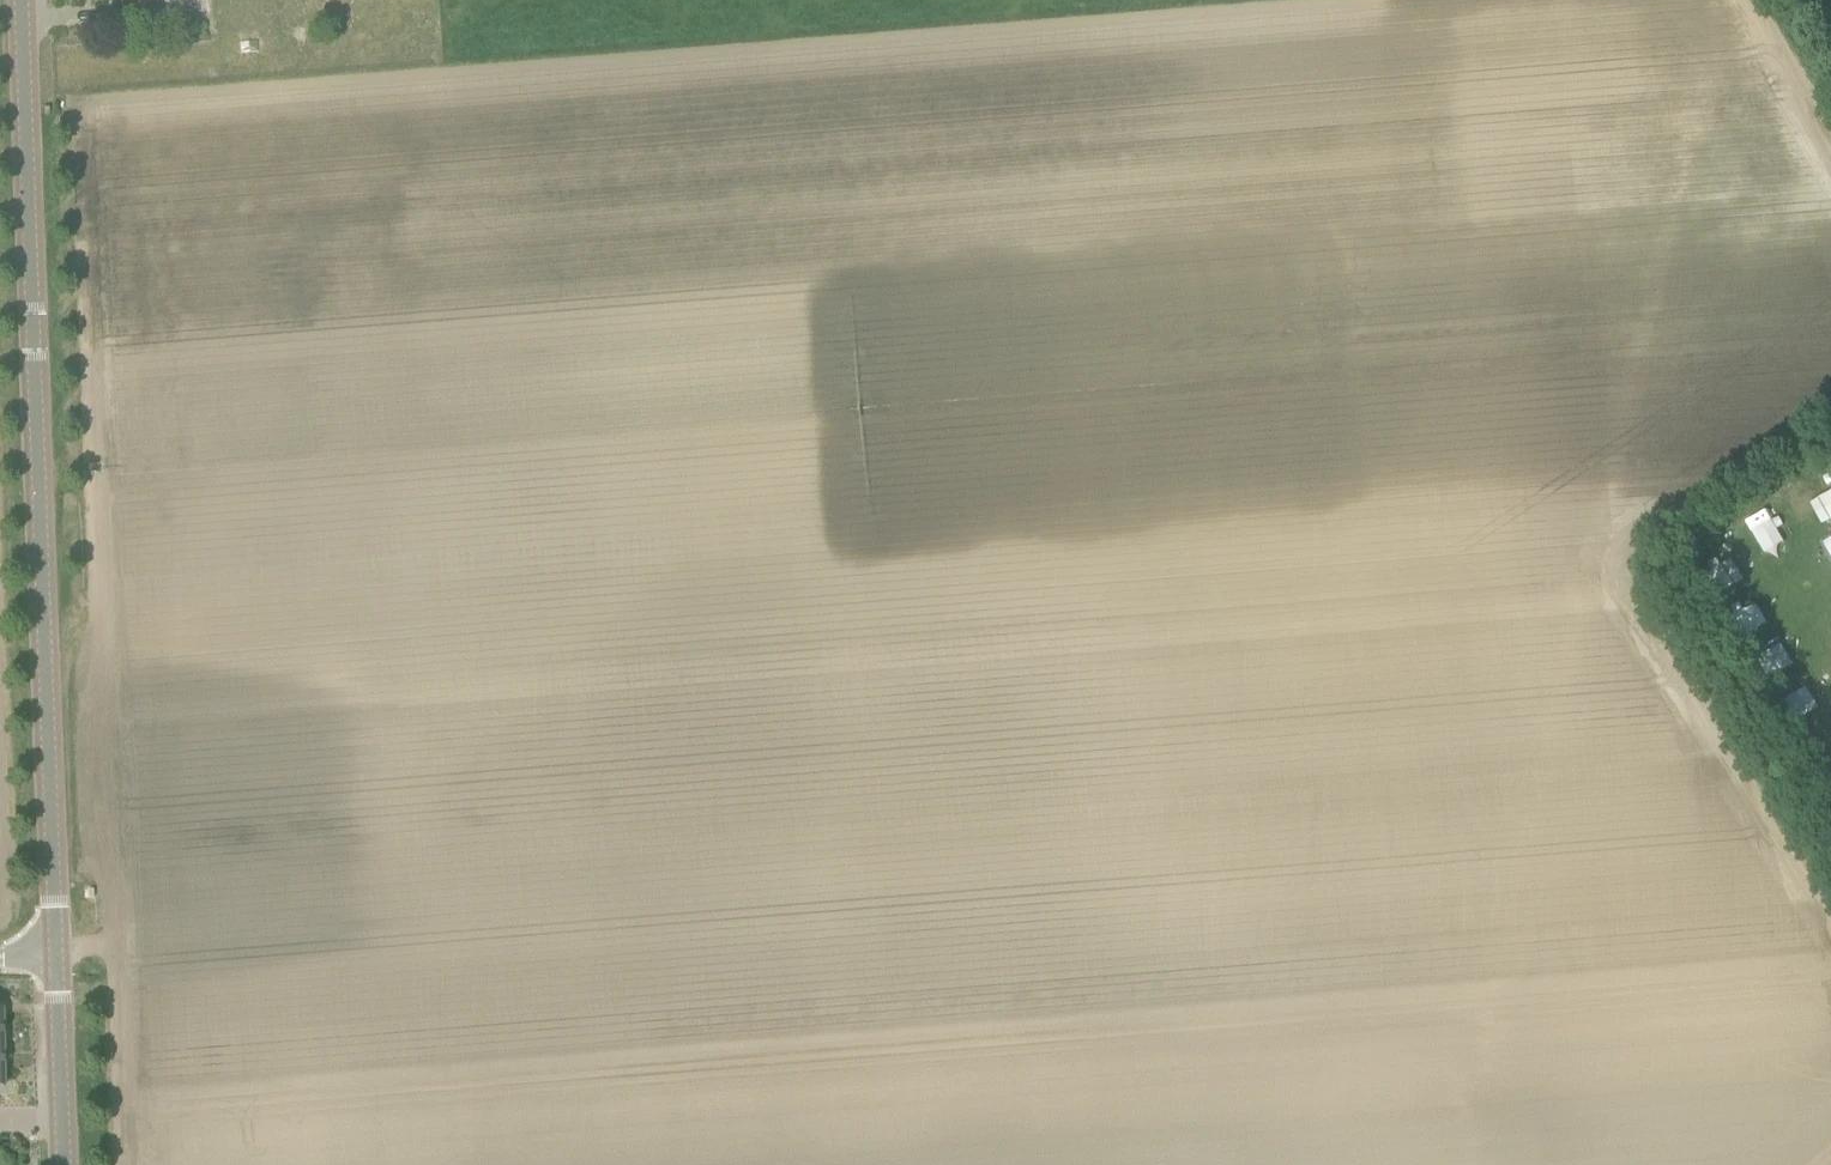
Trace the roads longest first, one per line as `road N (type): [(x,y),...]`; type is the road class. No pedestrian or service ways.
road 1 (tertiary): [(58,959),(22,0)]
road 2 (tertiary): [(65,1164),(58,959)]

